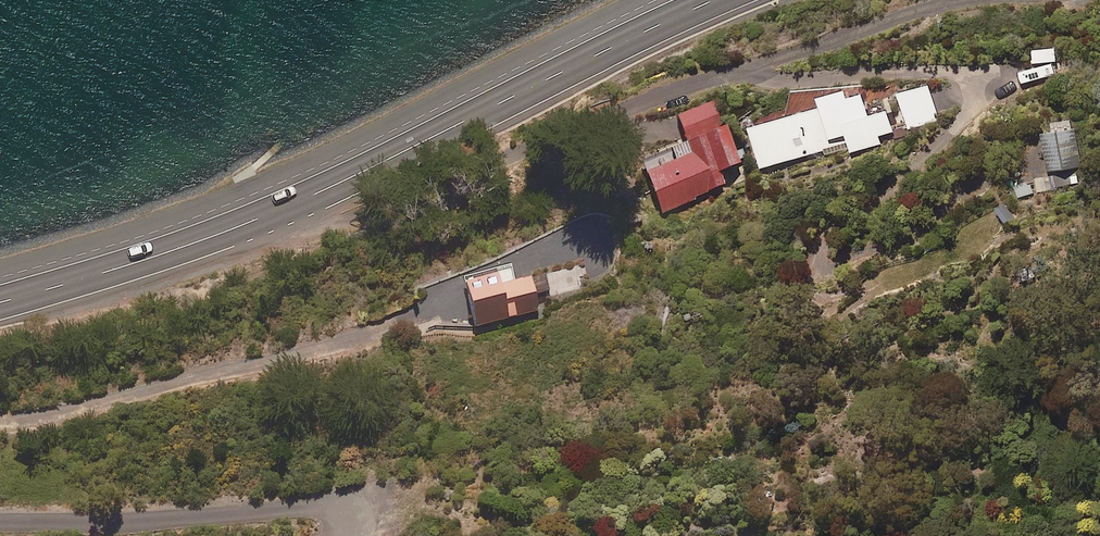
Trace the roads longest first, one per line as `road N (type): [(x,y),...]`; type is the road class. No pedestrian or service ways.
road 1 (residential): [(959,0),(675,89),(347,223),(317,227),(285,207)]
road 2 (secondary): [(718,0),(285,207)]
road 3 (secondary): [(285,207),(0,301)]

